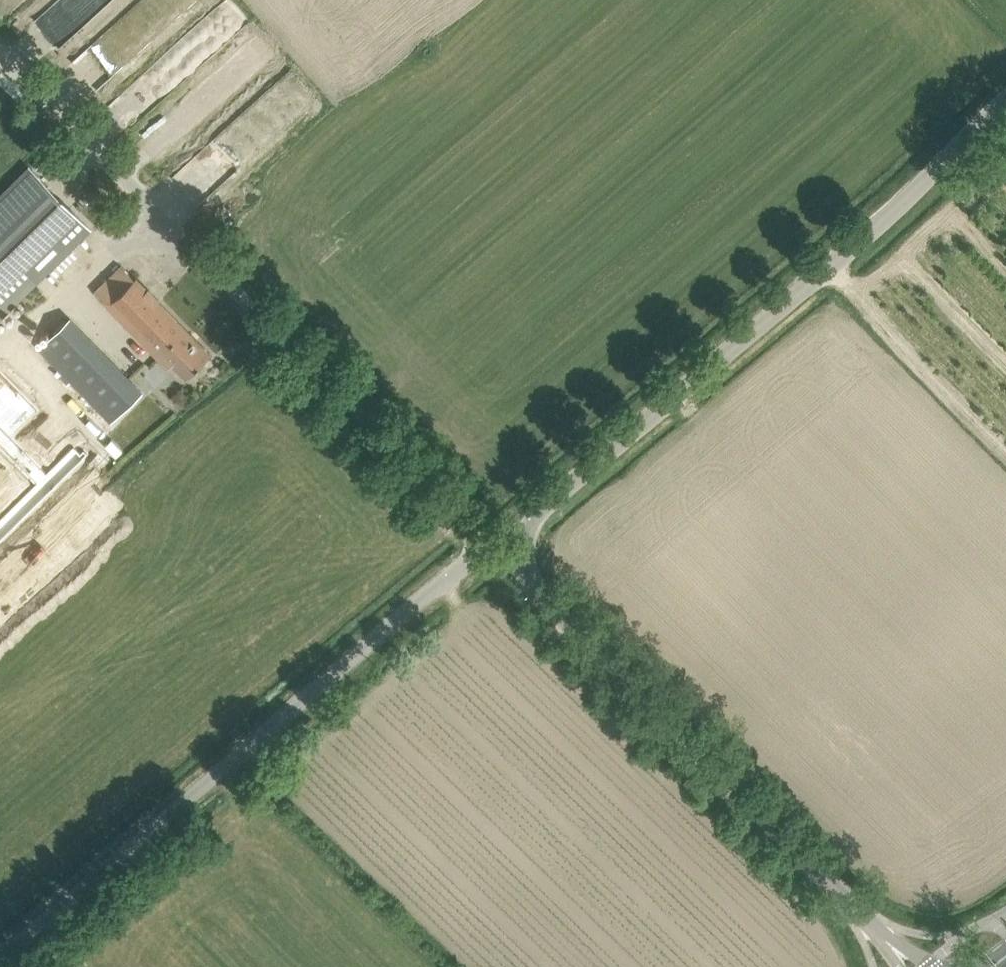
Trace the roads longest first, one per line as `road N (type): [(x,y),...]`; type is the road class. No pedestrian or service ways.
road 1 (unclassified): [(495,549),(897,208),(1005,102)]
road 2 (unclassified): [(0,960),(464,561),(495,549)]
road 3 (unclassified): [(887,944),(495,549)]
road 4 (unclassified): [(495,549),(148,205)]
road 5 (track): [(0,56),(148,205)]

